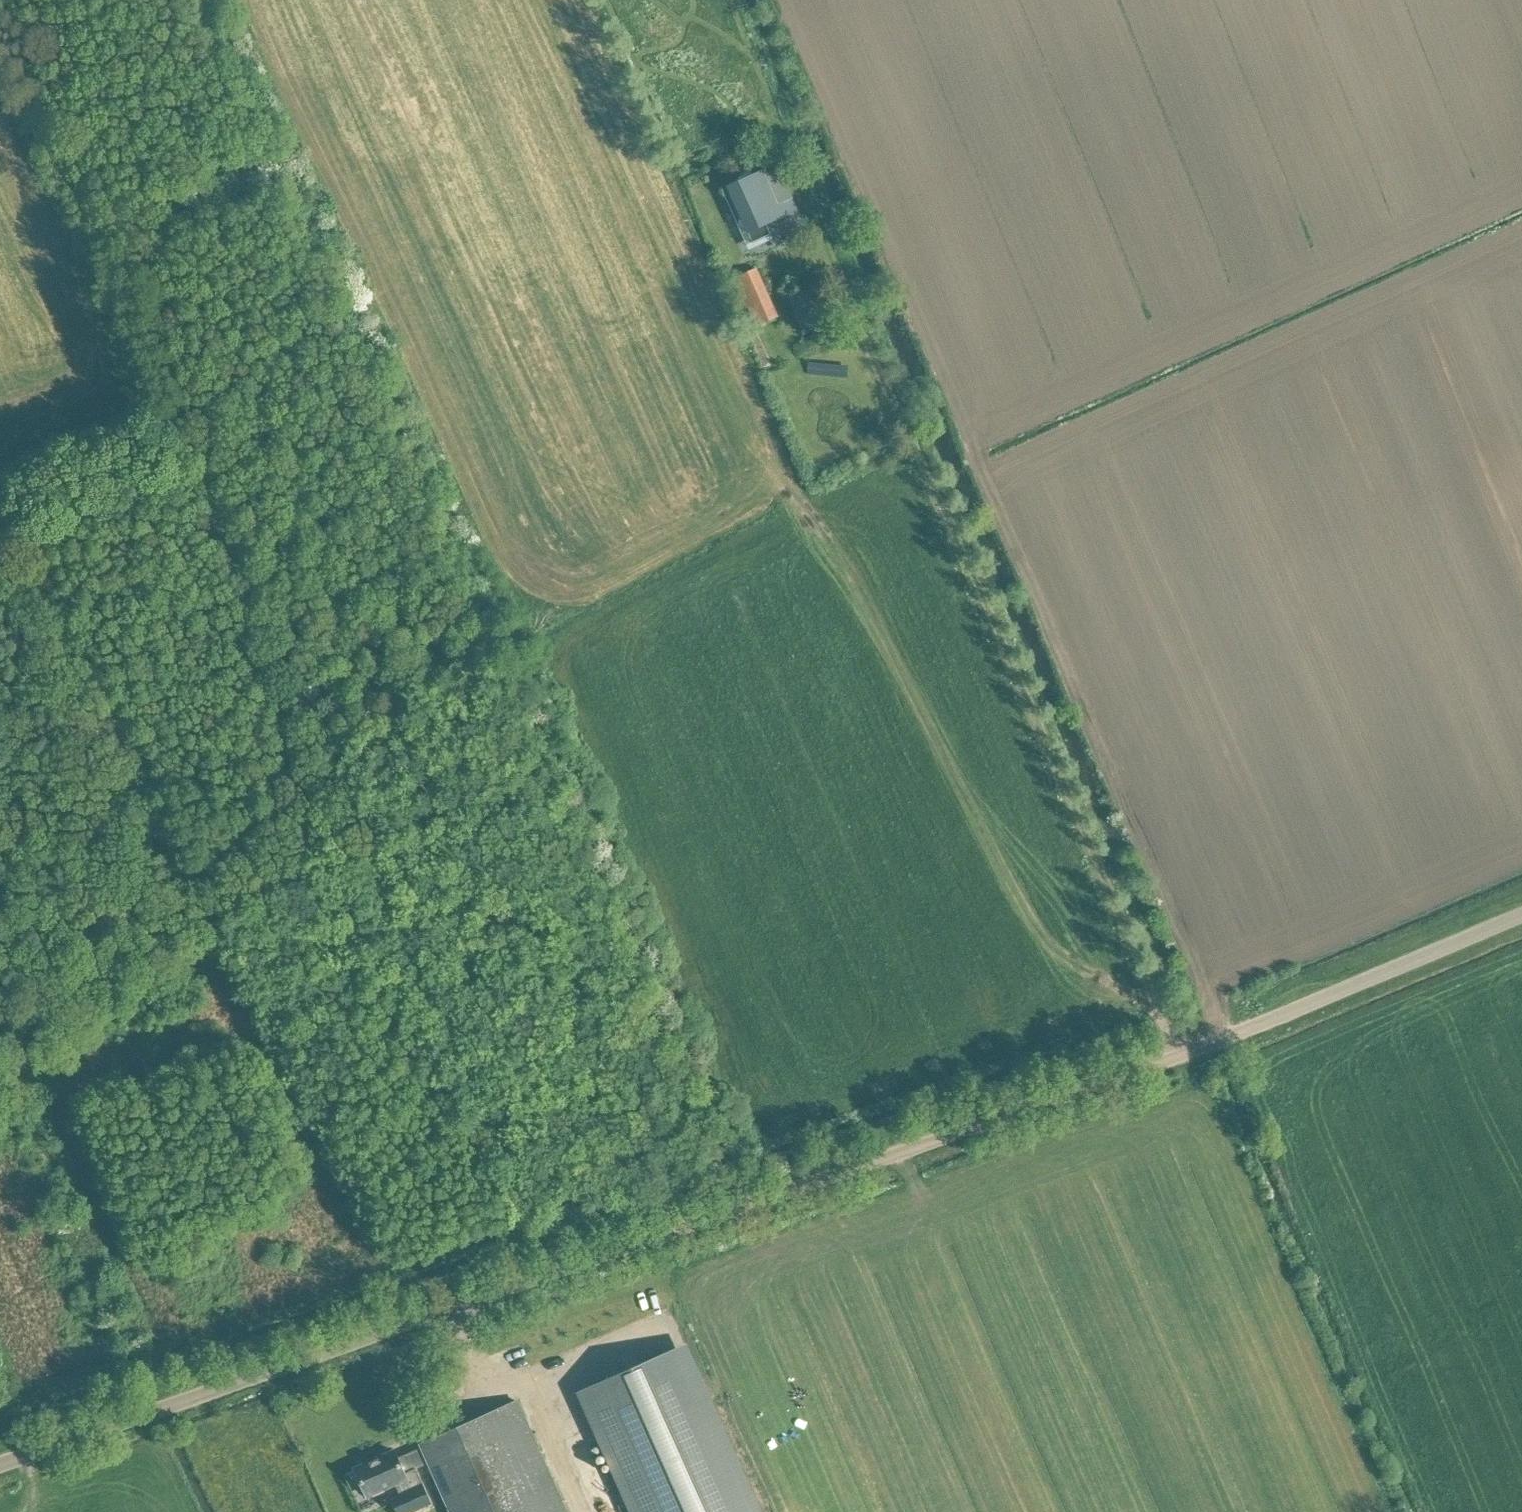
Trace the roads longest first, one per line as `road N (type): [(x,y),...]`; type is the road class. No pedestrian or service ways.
road 1 (unclassified): [(1521,914),(1180,1055),(0,1466)]
road 2 (track): [(1180,1055),(829,249)]

